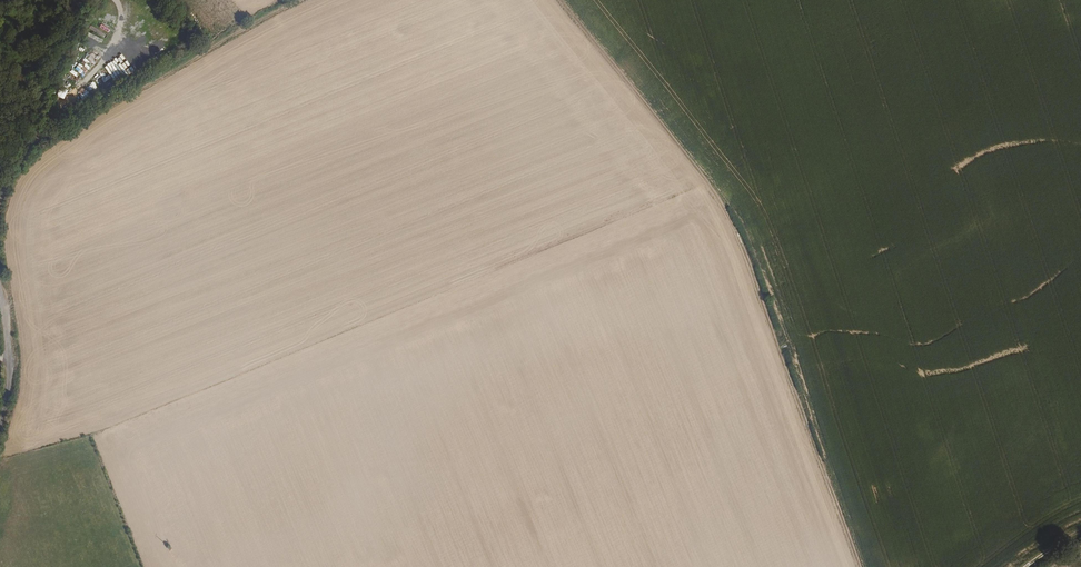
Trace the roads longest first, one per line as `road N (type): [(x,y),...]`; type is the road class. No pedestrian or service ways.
road 1 (track): [(558,0),(723,206),(742,242),(857,566)]
road 2 (track): [(301,0),(38,133)]
road 3 (track): [(115,0),(122,13),(111,52),(38,133)]
road 4 (unclassified): [(0,284),(15,391),(0,438)]
road 5 (track): [(32,141),(78,0)]

